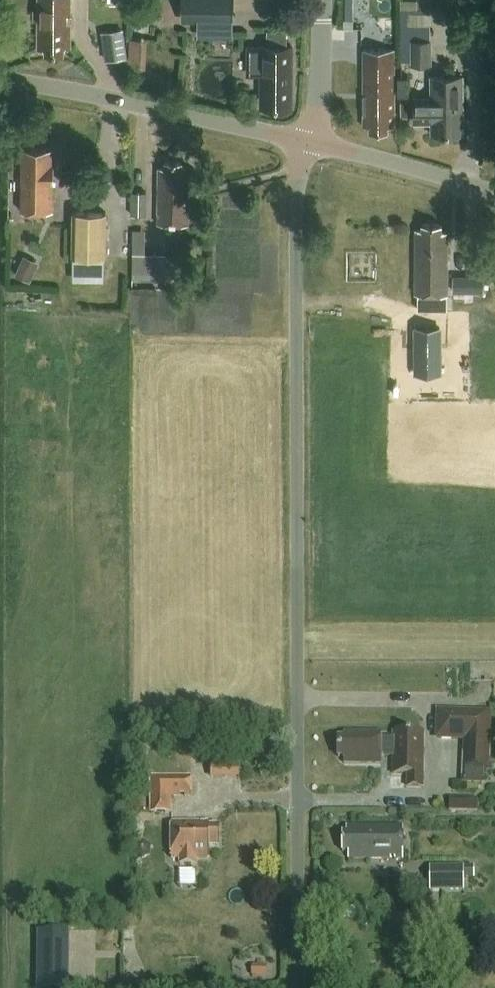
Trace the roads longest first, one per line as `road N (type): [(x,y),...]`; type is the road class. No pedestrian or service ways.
road 1 (unclassified): [(296,987),(294,143)]
road 2 (residential): [(294,143),(0,83)]
road 3 (residential): [(494,195),(313,148)]
road 4 (unclassified): [(313,148),(314,0)]

